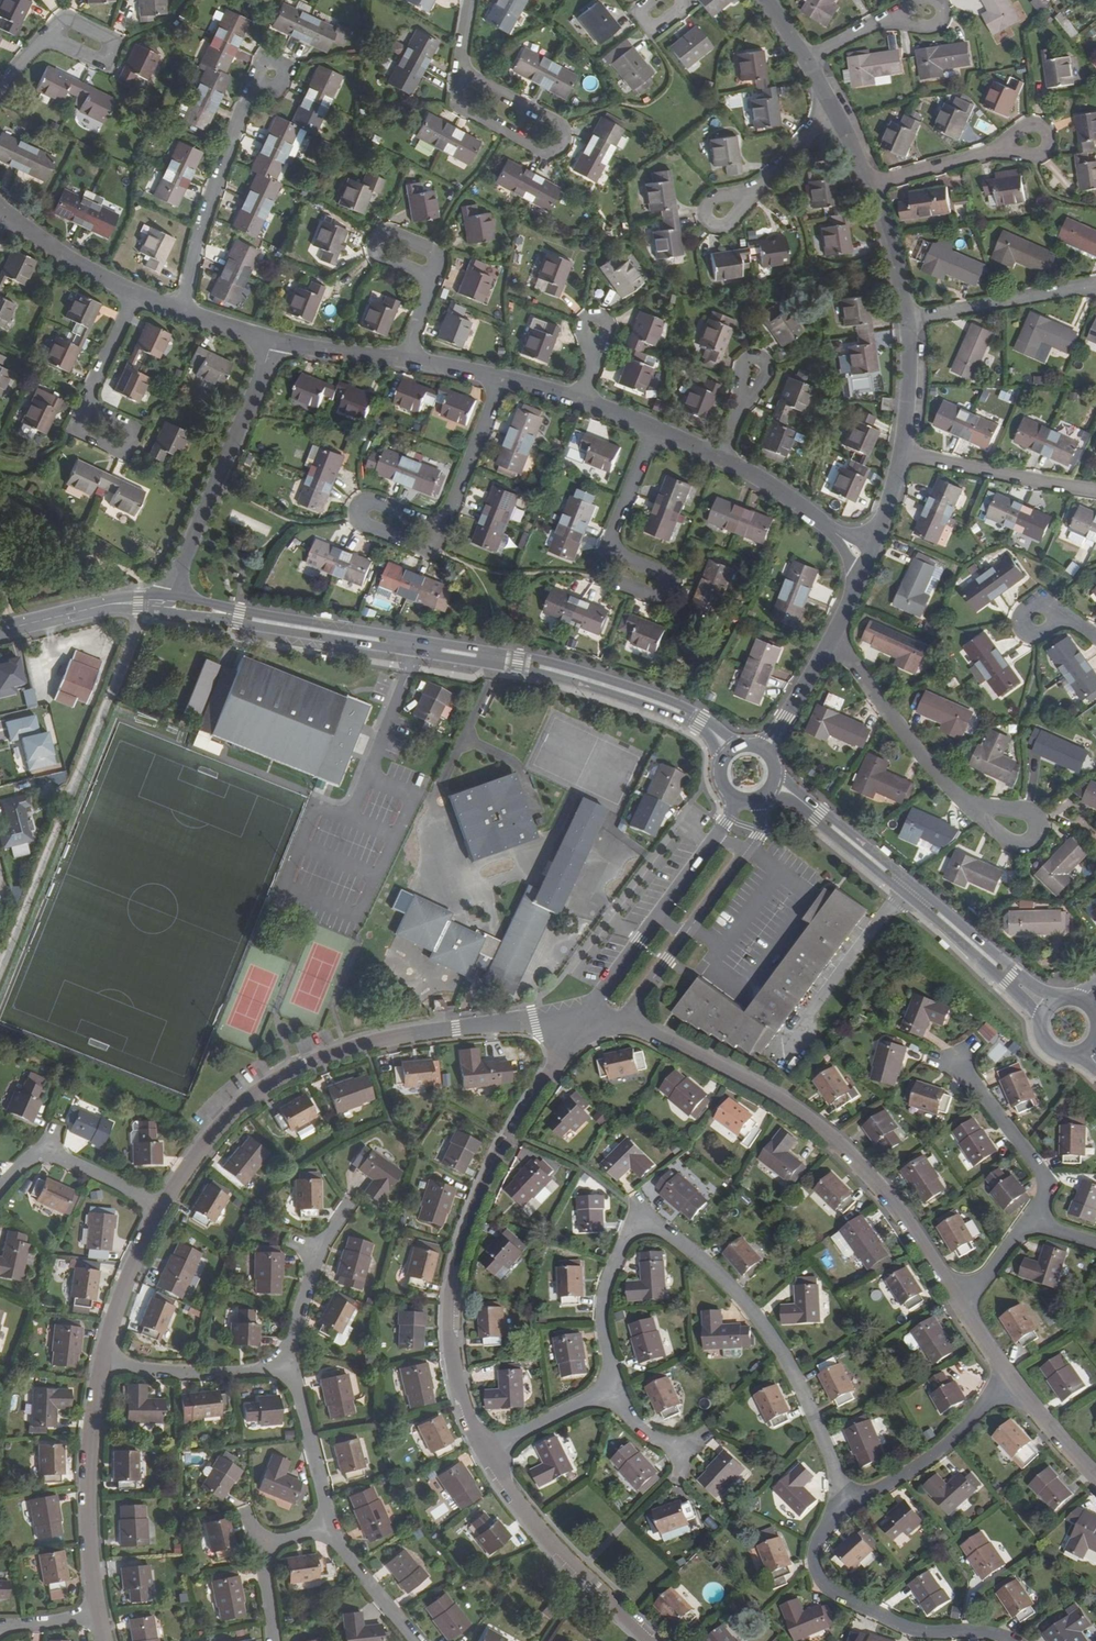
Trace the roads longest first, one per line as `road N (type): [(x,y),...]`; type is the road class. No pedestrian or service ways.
road 1 (residential): [(272,339),(464,369),(582,400),(745,470),(835,533)]
road 2 (residential): [(874,546),(907,417),(908,320),(894,254),(850,140),(767,0)]
road 3 (tertiary): [(166,603),(551,669),(709,727)]
road 4 (residential): [(849,1502),(765,1330),(713,1271),(642,1214),(605,1297),(613,1388)]
road 5 (residential): [(162,1206),(235,1111),(303,1066),(412,1035),(586,1018)]
road 6 (tertiary): [(586,1018),(516,1126),(457,1270),(454,1367),(486,1451)]
road 7 (residential): [(624,1023),(753,1084),(829,1135),(873,1177),(957,1298)]
road 8 (residential): [(0,207),(135,293),(272,339)]
road 9 (residential): [(849,1502),(816,1547),(825,1586),(917,1630),(1014,1640)]
road 10 (residential): [(272,339),(166,603)]
road 11 (tertiary): [(816,813),(1013,979)]
road 12 (residential): [(96,1616),(86,1490),(101,1363)]
road 13 (tertiary): [(486,1451),(541,1532),(651,1640)]
road 14 (residential): [(1013,1381),(939,1451),(849,1502)]
road 15 (residential): [(955,1058),(1044,1179),(1030,1221)]
road 16 (residential): [(765,748),(859,582)]
road 17 (residential): [(101,1363),(189,1374),(290,1366)]
road 18 (residential): [(0,1183),(21,1162),(50,1153),(162,1206)]
road 19 (tertiary): [(0,631),(109,604),(166,603)]
road 20 (residential): [(101,1363),(162,1206)]
road 21 (residential): [(290,1366),(329,1525)]
road 22 (residential): [(329,1525),(415,1640)]
road 23 (residential): [(613,1388),(486,1451)]
road 24 (tertiary): [(664,907),(586,1018)]
road 25 (residential): [(1013,1381),(1095,1478)]

